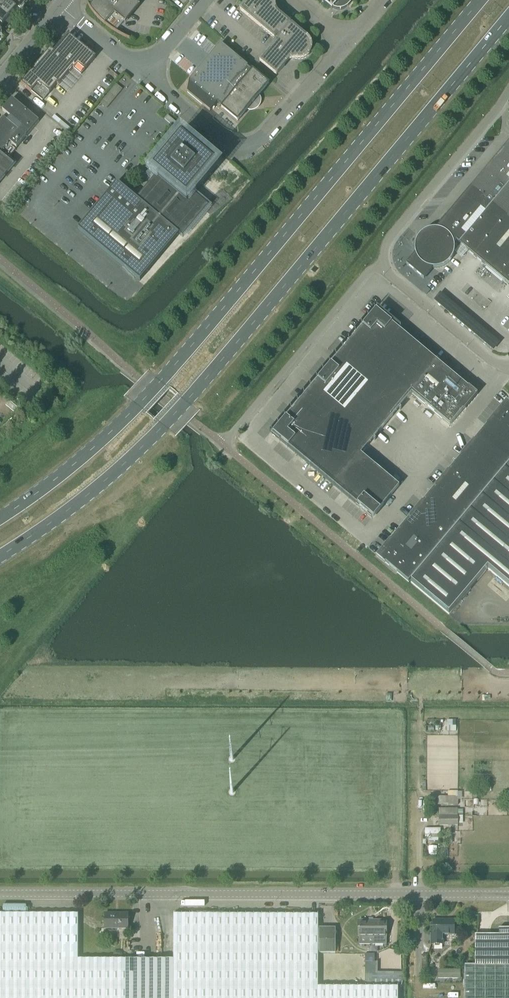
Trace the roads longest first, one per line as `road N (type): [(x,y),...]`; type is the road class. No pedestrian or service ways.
road 1 (primary): [(0,558),(163,427),(508,22)]
road 2 (primary): [(479,0),(161,379),(91,449),(0,518)]
road 3 (tertiary): [(0,891),(508,892)]
road 4 (unclassified): [(346,44),(260,142),(241,148),(144,74)]
road 5 (unclassified): [(508,91),(387,243),(383,267)]
road 6 (unclassified): [(508,369),(383,267)]

